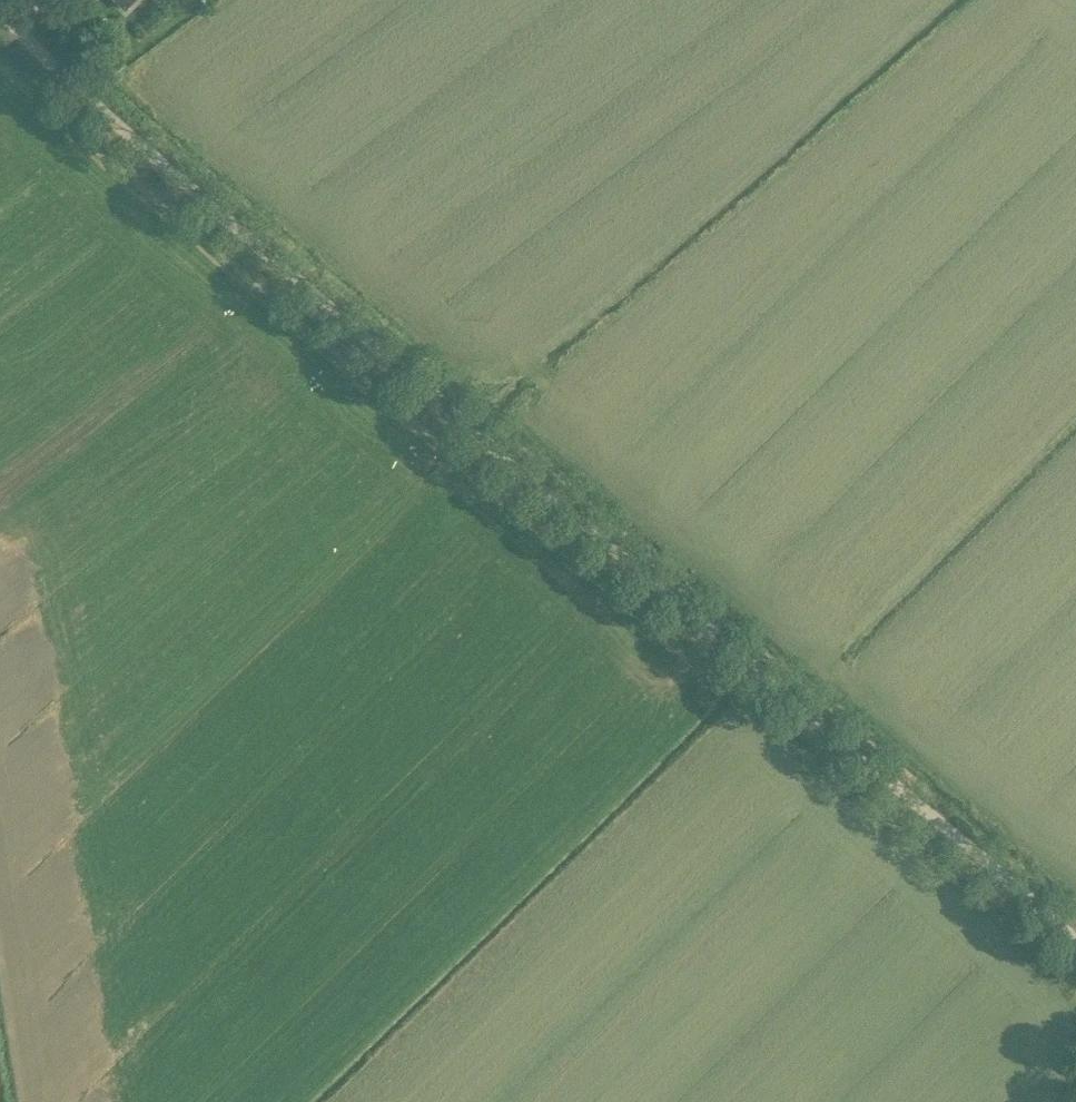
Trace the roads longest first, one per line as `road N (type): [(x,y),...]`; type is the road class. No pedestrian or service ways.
road 1 (unclassified): [(1075,944),(80,91),(0,11)]

